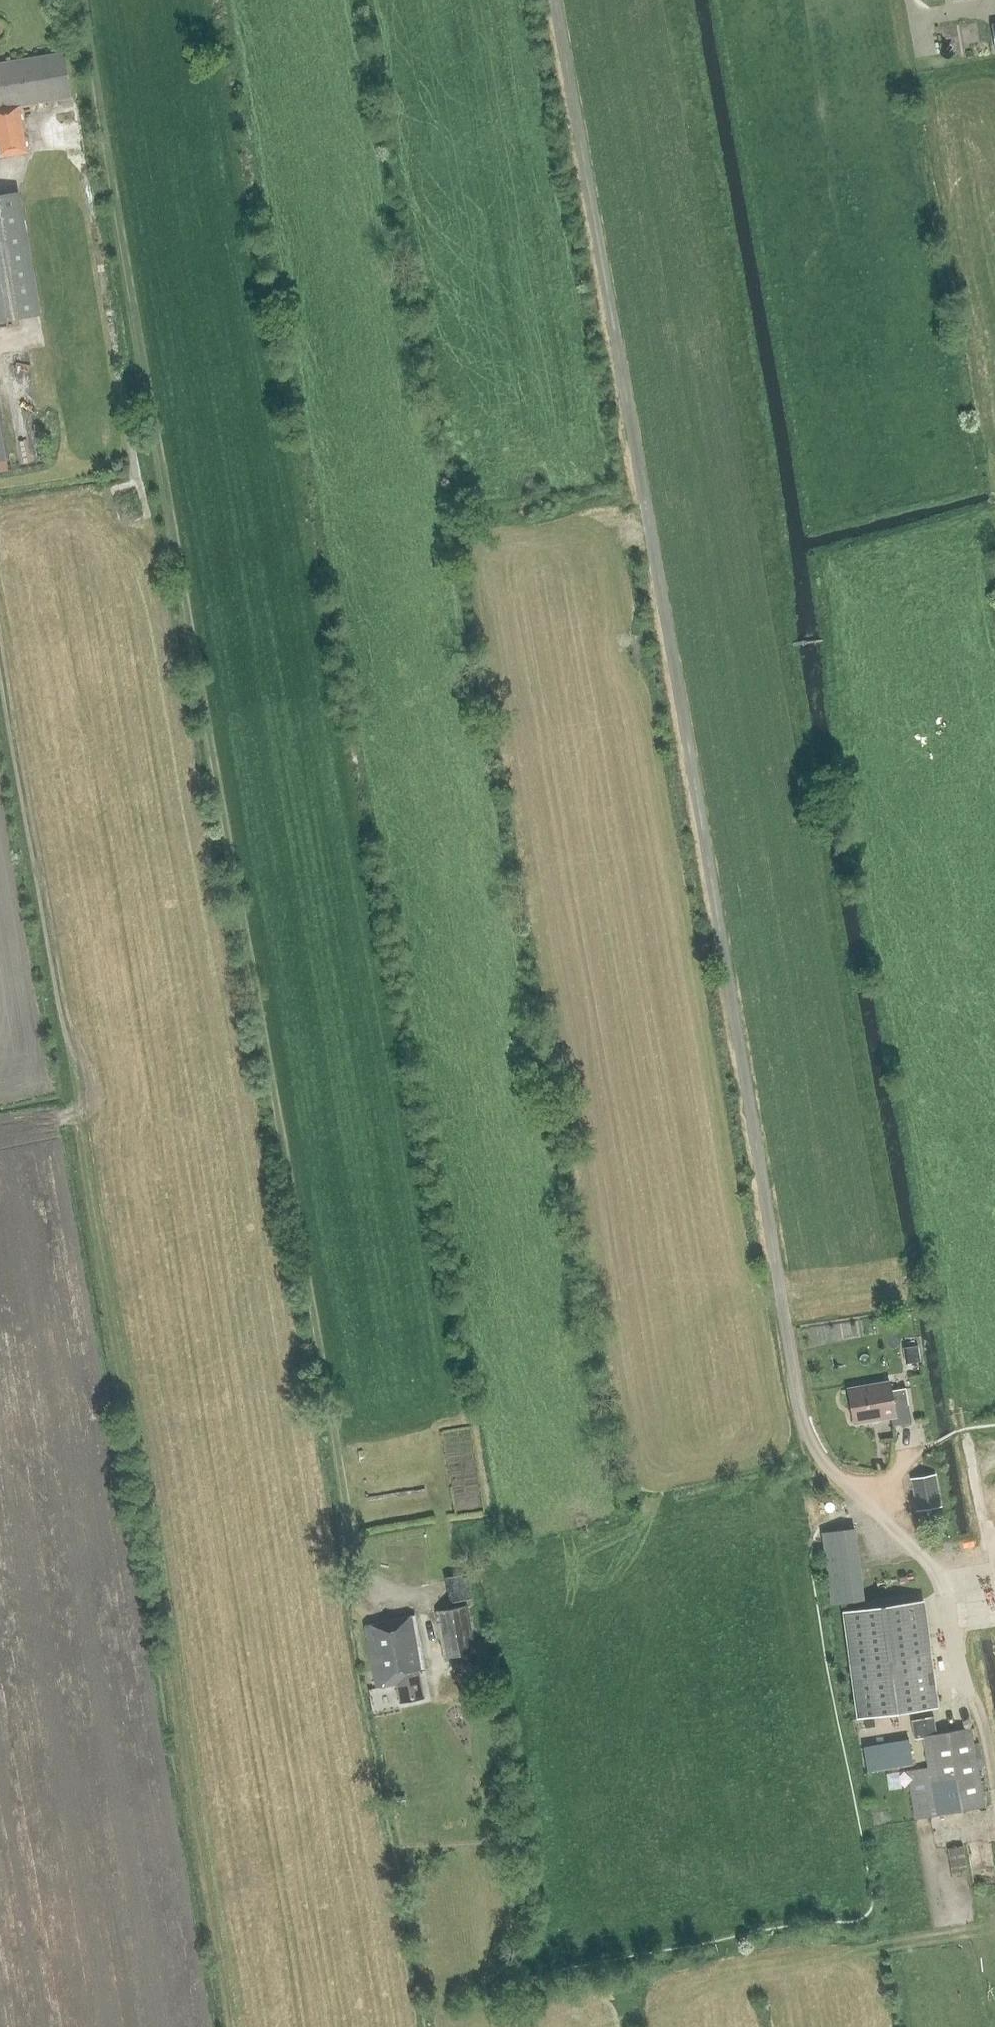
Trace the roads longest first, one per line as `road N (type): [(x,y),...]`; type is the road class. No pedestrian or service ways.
road 1 (track): [(84,0),(348,1542),(360,1579),(384,1597),(427,1604)]
road 2 (unclassified): [(549,0),(793,1374),(814,1449),(863,1503)]

